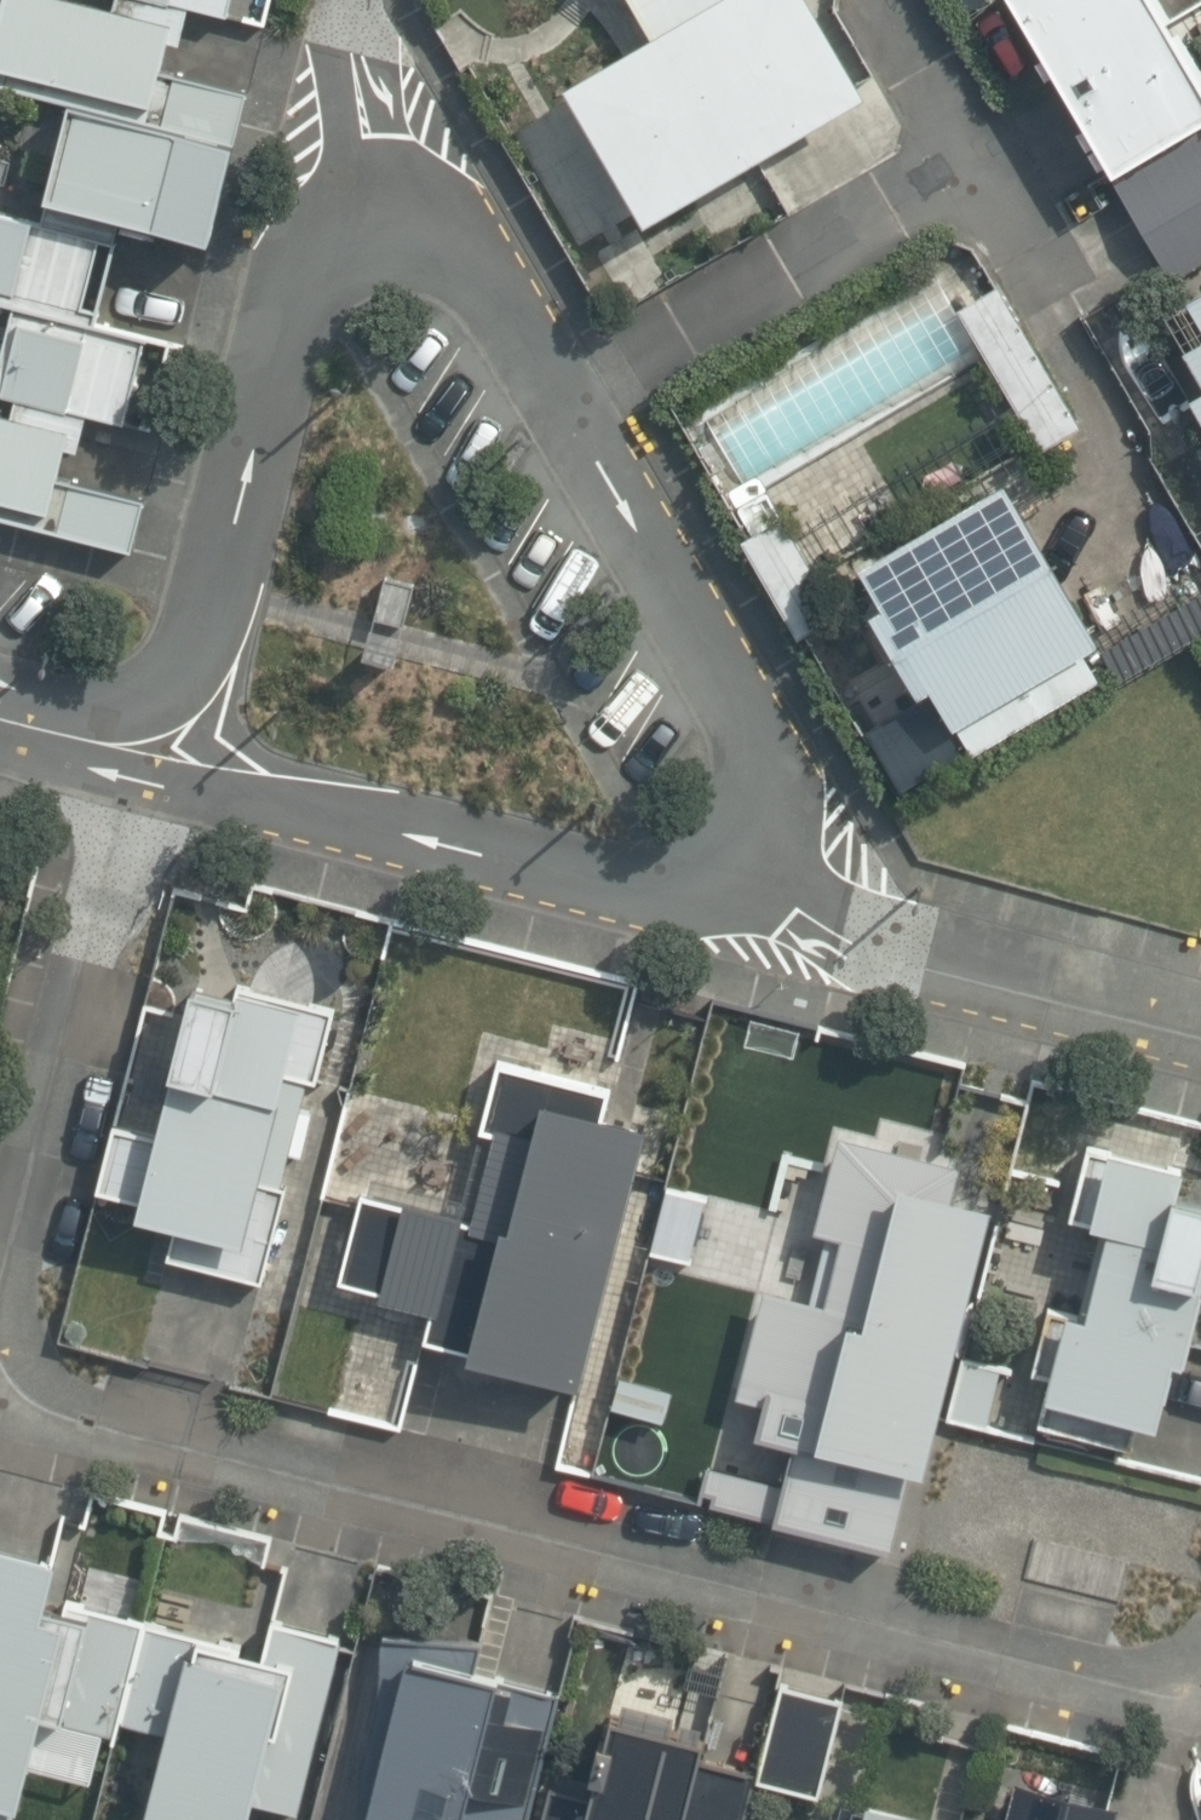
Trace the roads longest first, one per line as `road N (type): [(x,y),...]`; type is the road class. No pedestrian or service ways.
road 1 (residential): [(1200,1669),(1158,1688),(73,1405),(32,1372),(17,1352),(18,1321),(146,767)]
road 2 (residential): [(337,211),(373,202),(448,218),(772,791),(741,865)]
road 3 (residential): [(60,738),(106,720),(169,671),(276,287),(337,211)]
road 4 (residential): [(741,865),(713,889),(660,890),(310,815),(146,767)]
road 5 (residential): [(741,865),(830,900),(1200,1000)]
road 6 (residential): [(337,211),(335,93),(356,0)]

